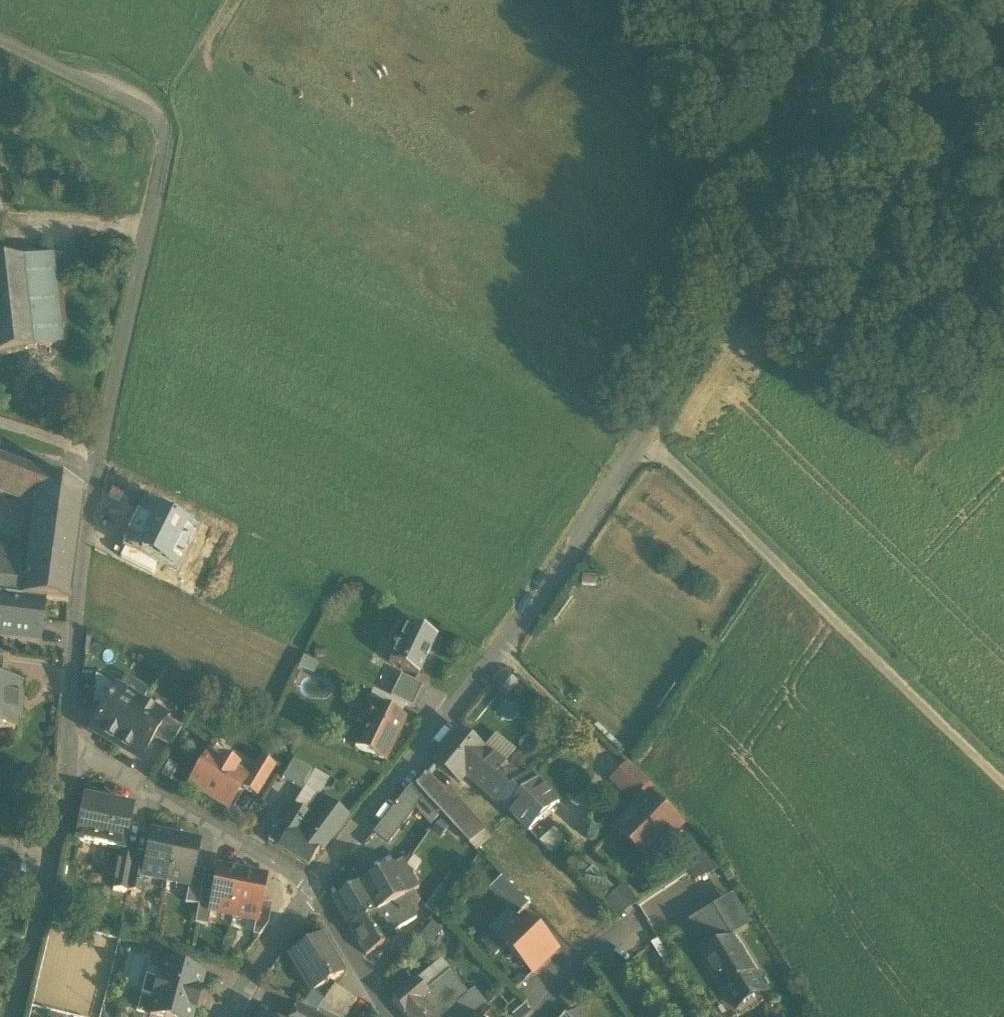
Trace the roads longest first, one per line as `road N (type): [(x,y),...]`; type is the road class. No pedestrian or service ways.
road 1 (residential): [(314,890),(501,654),(643,438),(878,0)]
road 2 (residential): [(70,750),(95,459),(172,126),(0,42)]
road 3 (track): [(643,438),(1003,786)]
road 4 (residential): [(314,890),(70,750)]
road 5 (residential): [(15,1016),(70,750)]
road 6 (track): [(815,128),(1003,249)]
road 7 (residential): [(227,1016),(314,890)]
road 8 (residential): [(393,1016),(314,890)]
road 9 (residential): [(538,1016),(586,956),(634,929)]

